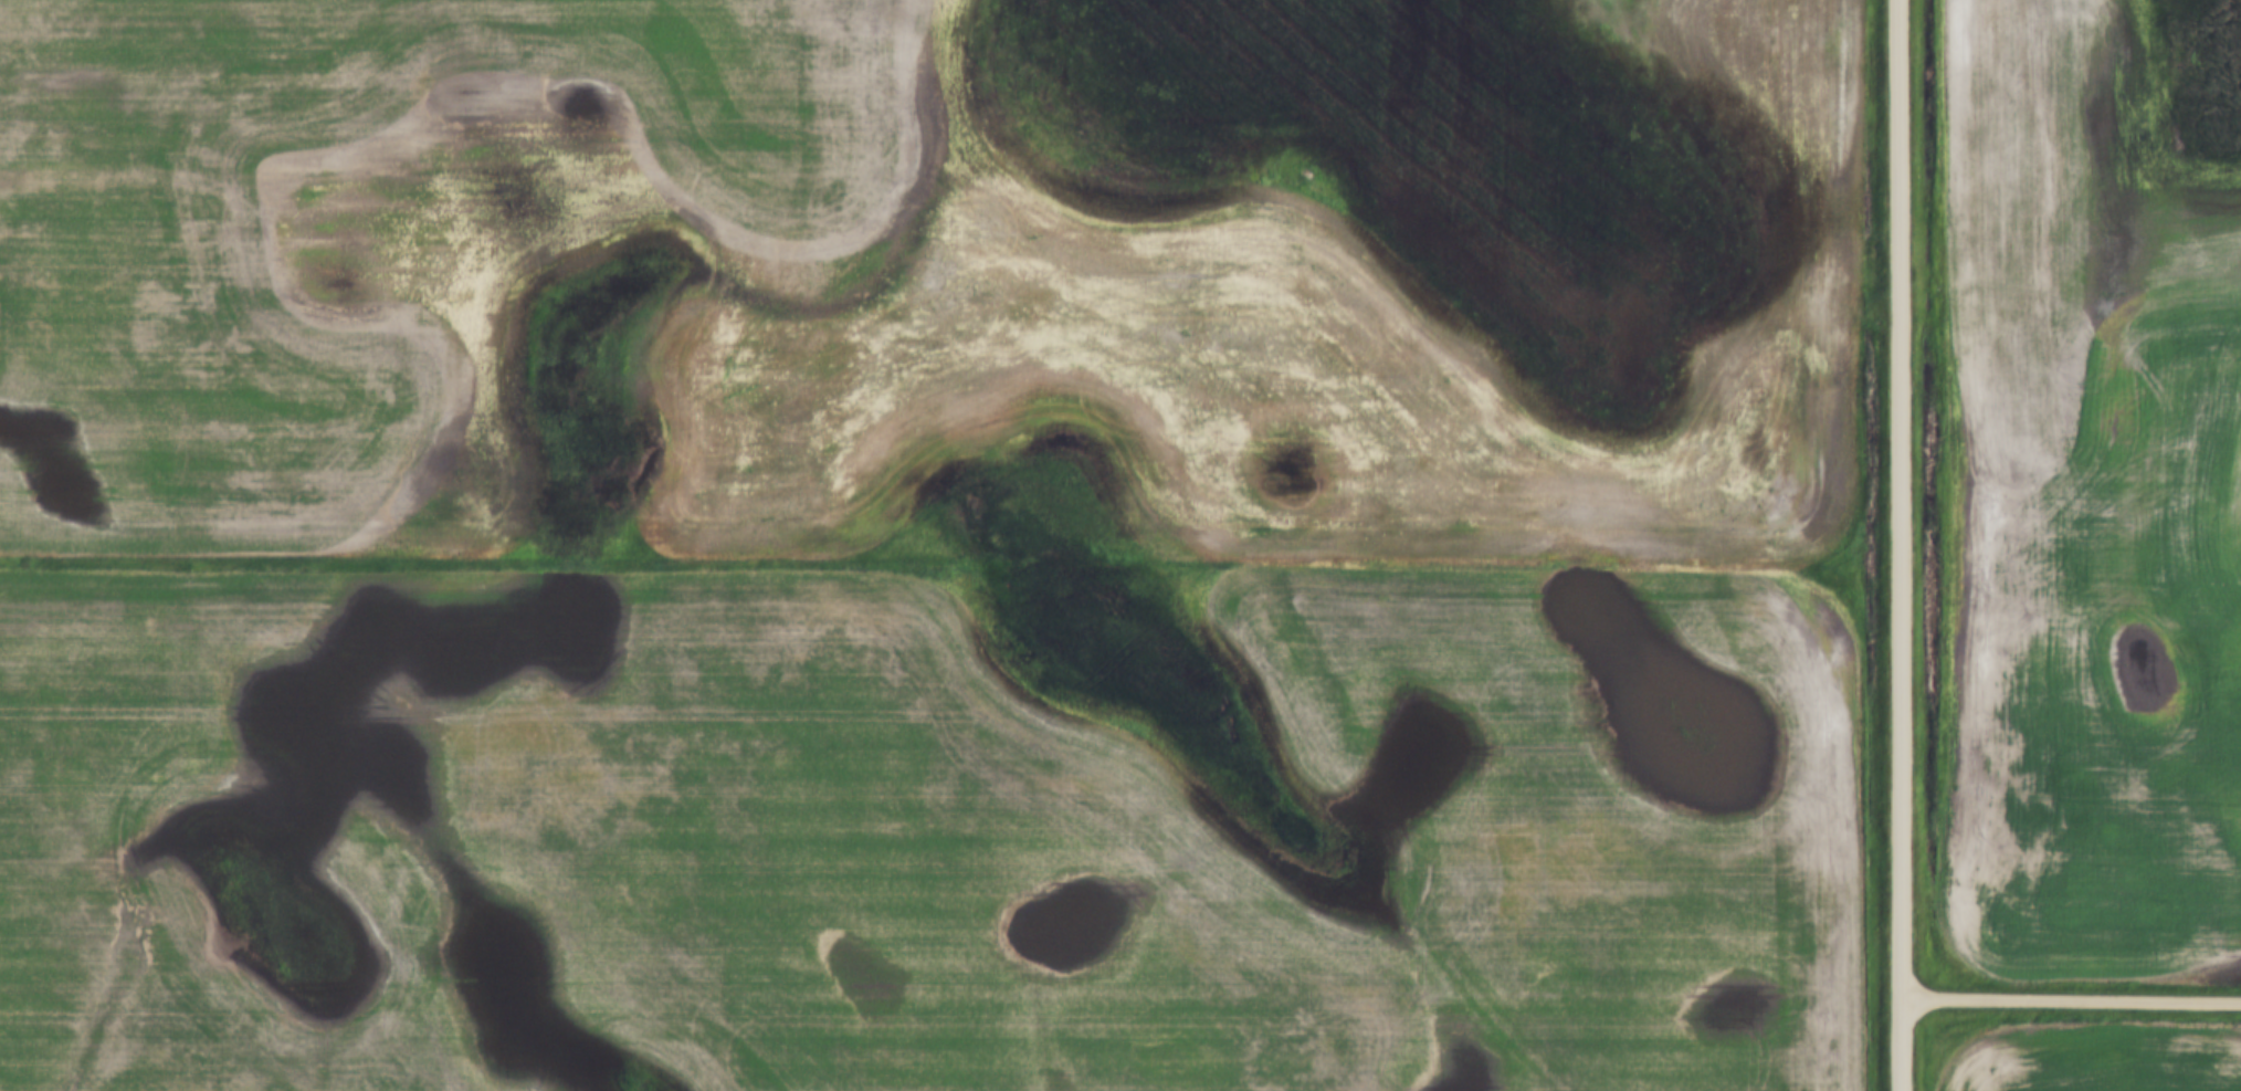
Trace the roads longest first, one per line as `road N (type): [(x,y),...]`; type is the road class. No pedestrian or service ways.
road 1 (tertiary): [(1897,0),(1900,1090)]

